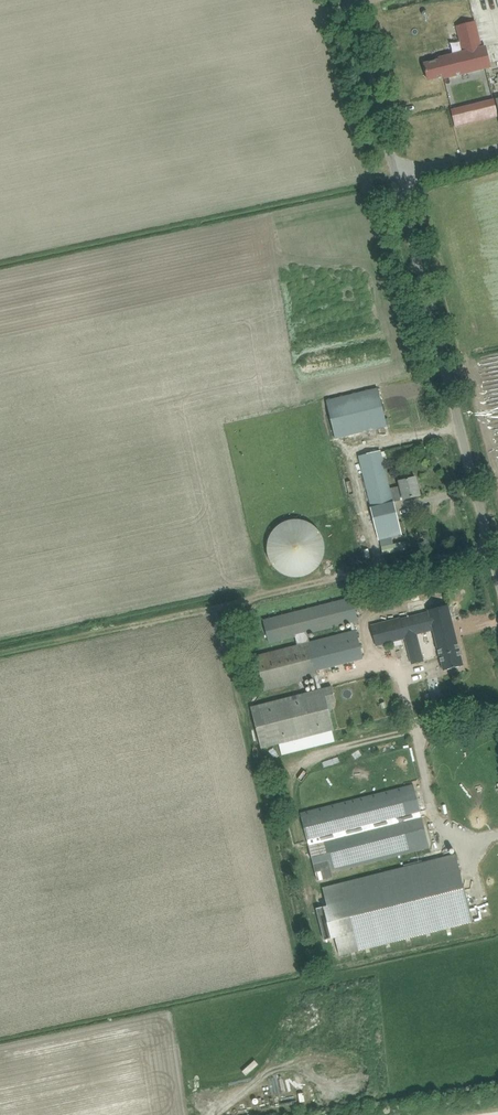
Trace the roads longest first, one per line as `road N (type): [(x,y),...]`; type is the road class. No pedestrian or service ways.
road 1 (unclassified): [(497,597),(349,0)]
road 2 (track): [(0,653),(485,546)]

